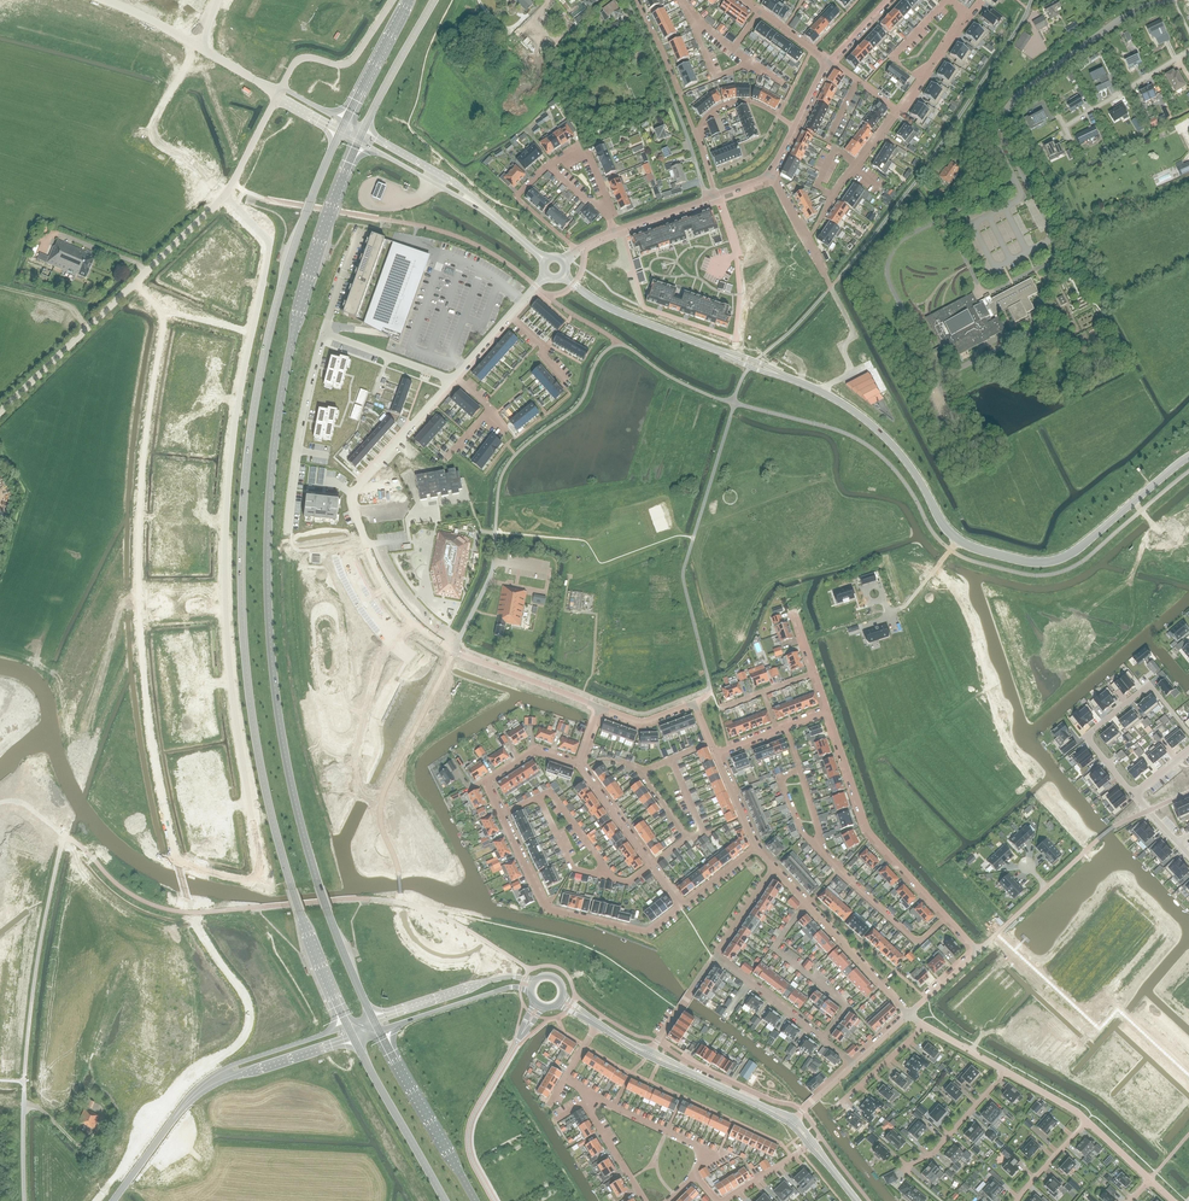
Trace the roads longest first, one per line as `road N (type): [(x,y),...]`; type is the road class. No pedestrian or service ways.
road 1 (primary): [(340,131),(293,249),(264,352),(246,463),(241,569),(263,781),(300,911),(347,1025)]
road 2 (primary): [(372,1017),(305,840),(278,711),(268,605),(270,492),(286,368),(314,256),(358,141)]
road 3 (unclassified): [(225,196),(270,242),(238,403),(225,535),(228,644),(251,816)]
road 4 (unclassified): [(0,412),(225,196)]
road 5 (residential): [(978,951),(870,832),(828,710)]
road 6 (residential): [(486,782),(547,908),(647,933),(681,906)]
road 7 (tertiary): [(793,380),(882,435),(958,539)]
road 8 (residential): [(1188,733),(1149,684),(1085,736),(1136,794)]
road 9 (residential): [(917,180),(1031,0)]
road 10 (residential): [(287,533),(323,332)]
road 11 (residential): [(651,865),(687,838),(639,772),(710,742)]
road 12 (residential): [(773,867),(908,1015)]
road 13 (tertiary): [(279,92),(105,0)]
road 14 (primary): [(475,1200),(379,1031)]
road 15 (unclassified): [(1007,108),(1110,26),(1165,0)]
road 16 (primary): [(353,1038),(446,1200)]
road 17 (tertiary): [(510,230),(459,185),(363,131)]
road 18 (tertiary): [(152,1200),(209,1180),(228,1109),(250,1072)]
road 19 (tertiary): [(358,141),(510,230)]
road 20 (unclassified): [(625,0),(694,158)]
road 21 (unclassified): [(494,1200),(468,1136),(515,1046)]
road 22 (residential): [(356,514),(359,484),(452,379)]
road 23 (tertiary): [(535,980),(500,977),(372,1017)]
road 24 (tertiary): [(713,348),(614,310),(563,275)]
road 25 (unclassified): [(281,87),(299,59),(350,63),(394,0)]
road 26 (tertiary): [(379,1031),(506,988),(531,993)]
road 27 (residential): [(808,242),(897,111)]
road 28 (residential): [(454,651),(599,707)]
road 29 (primary): [(363,131),(434,0)]
road 30 (residential): [(695,135),(635,0)]
road 31 (residential): [(1006,1071),(933,1154),(901,1169)]
road 32 (residential): [(1064,127),(1188,51)]
road 33 (residential): [(599,707),(642,721),(694,702),(710,742)]
road 34 (residential): [(897,111),(967,13),(950,0)]
road 35 (primary): [(409,0),(345,122)]
road 36 (residential): [(323,332),(452,379)]
road 37 (tertiary): [(1032,562),(1072,553),(1145,492)]
road 38 (residential): [(715,955),(822,1038)]
road 39 (residential): [(585,1090),(703,1149)]
road 40 (track): [(165,101),(154,138),(225,196)]
road 41 (residential): [(585,1090),(645,1200)]
road 42 (residential): [(577,249),(516,197),(547,165)]
road 43 (residential): [(651,865),(578,765)]
road 44 (residential): [(1027,866),(1047,887),(978,951)]
road 45 (residential): [(828,710),(715,753)]
road 46 (residential): [(695,135),(710,113),(737,101),(794,127)]

